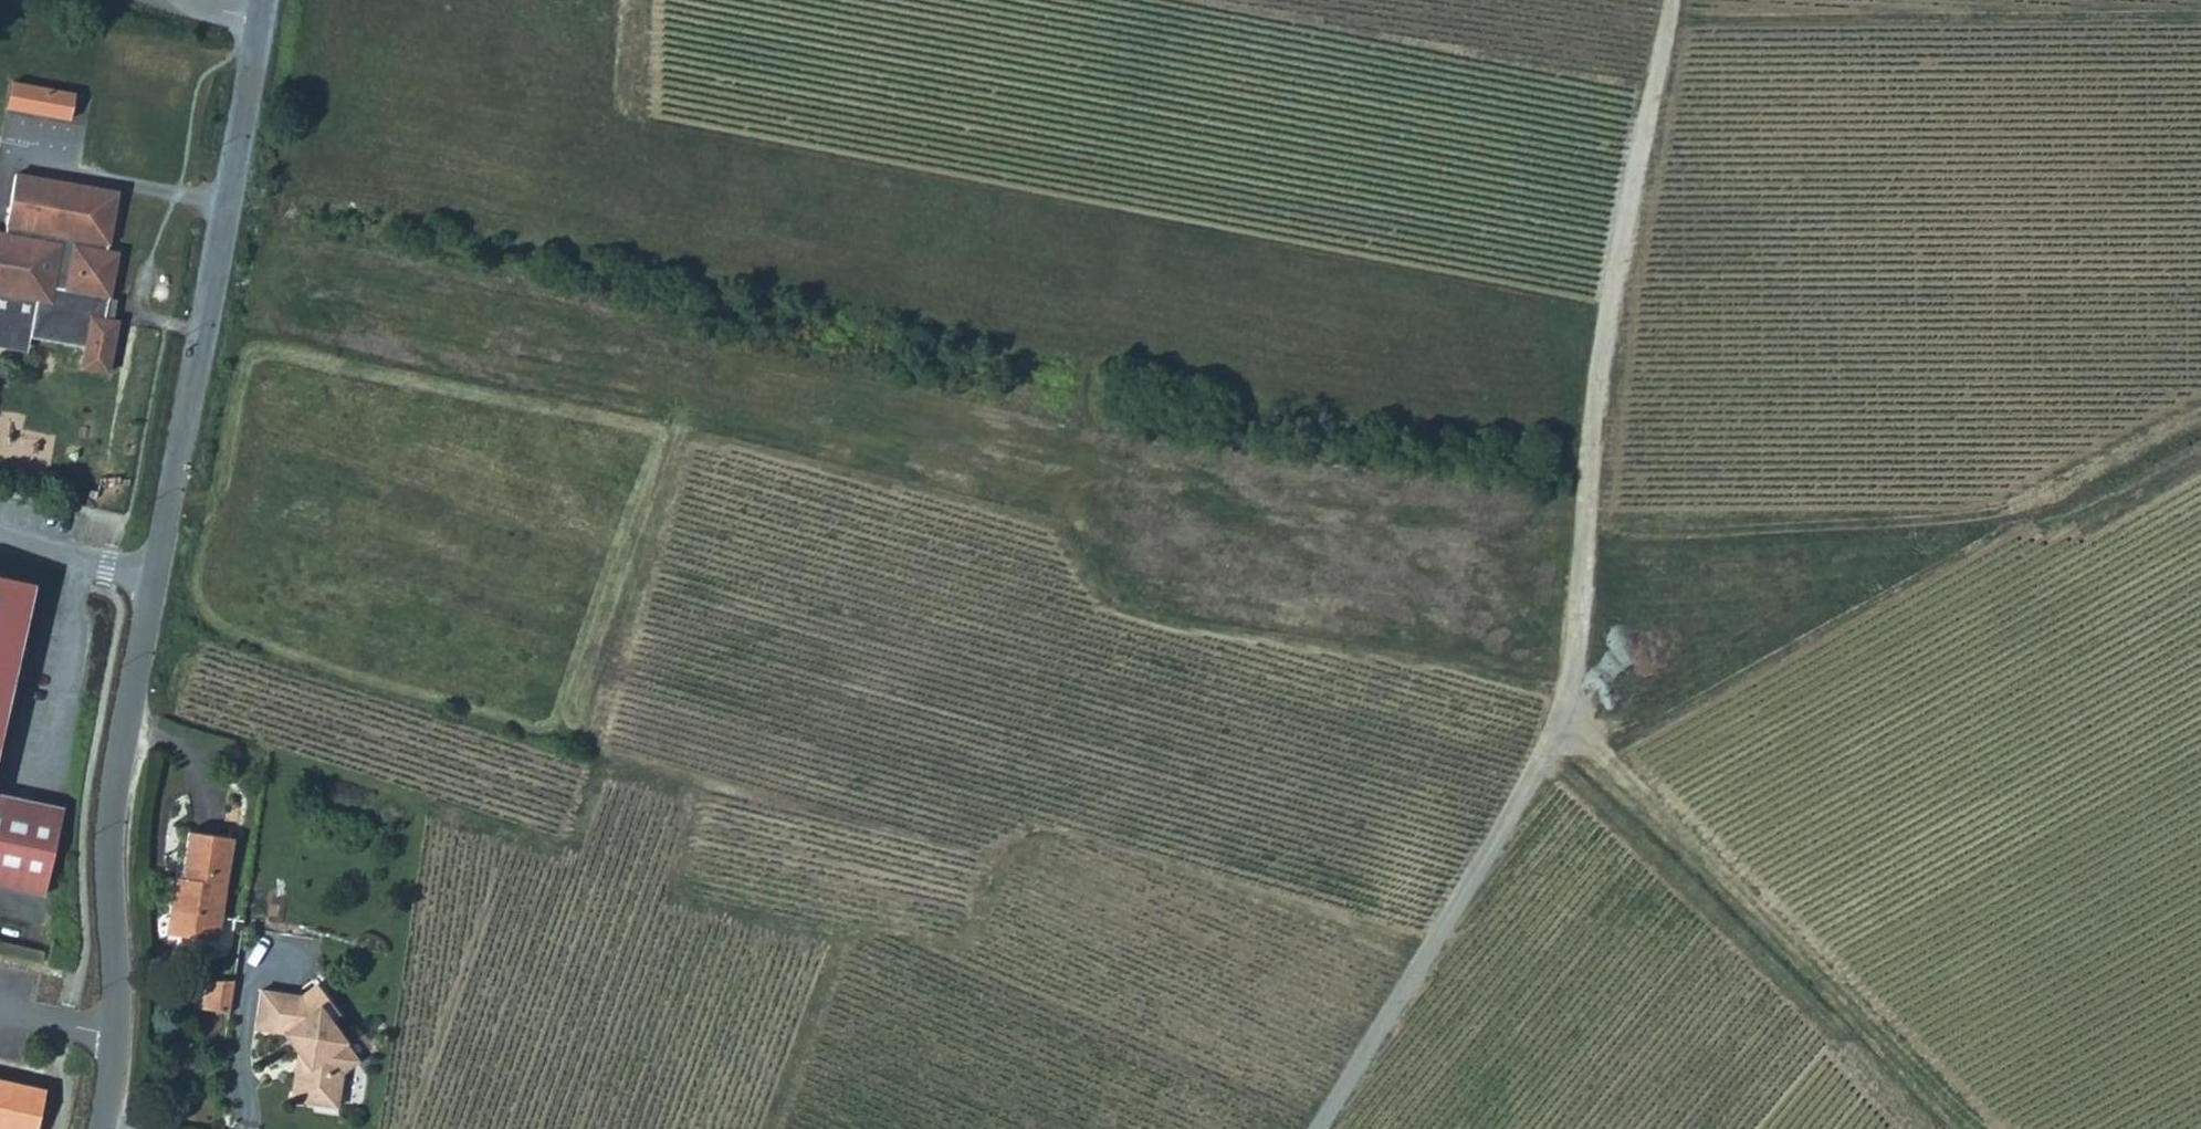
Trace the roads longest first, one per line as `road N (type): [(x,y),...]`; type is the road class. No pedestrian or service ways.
road 1 (track): [(1315,1128),(1503,825),(1568,683),(1600,360),(1669,0)]
road 2 (unclassified): [(105,1128),(117,1036),(110,815),(256,23)]

